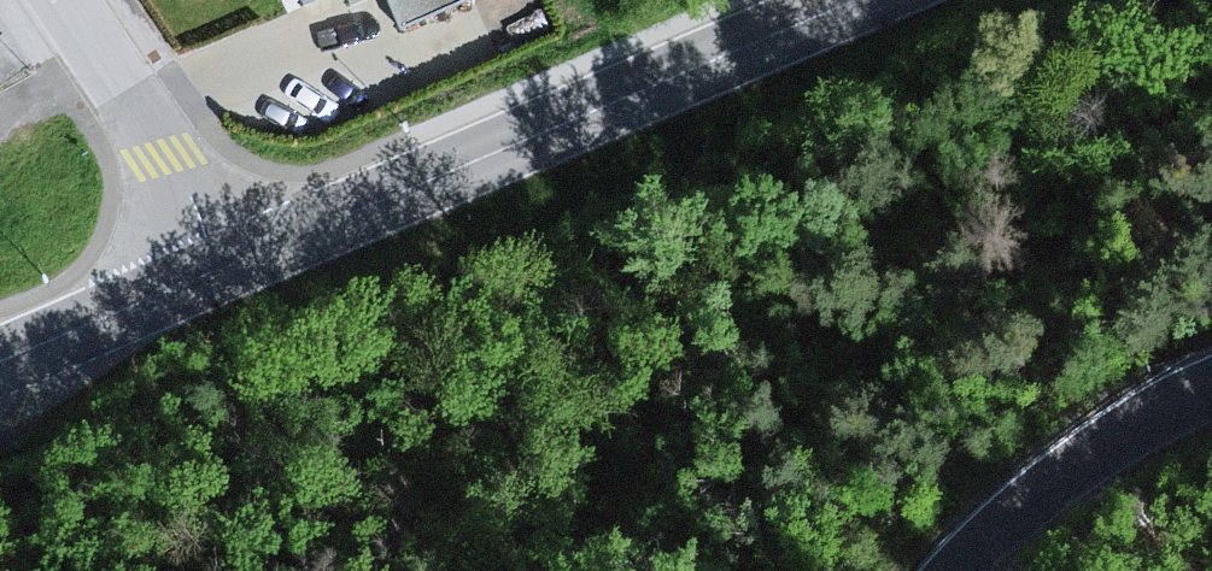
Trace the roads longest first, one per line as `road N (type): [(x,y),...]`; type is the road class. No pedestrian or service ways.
road 1 (tertiary): [(220,268),(856,0)]
road 2 (unclassified): [(1211,384),(1132,422),(1054,476),(949,570)]
road 3 (residential): [(64,0),(167,156),(220,268)]
road 4 (tertiary): [(0,362),(220,268)]

